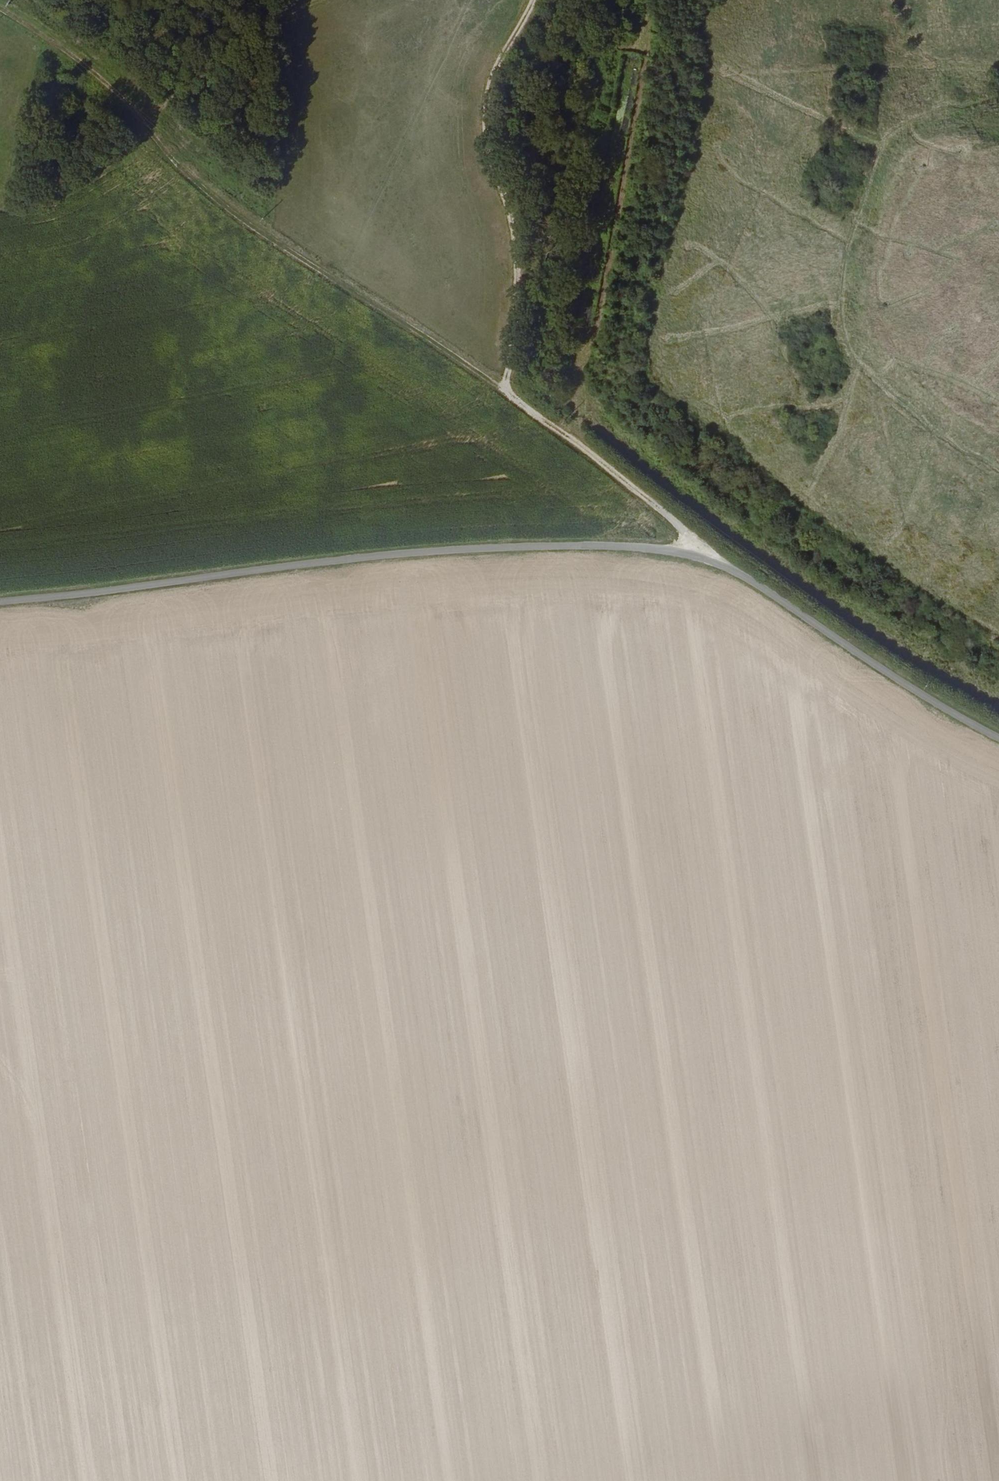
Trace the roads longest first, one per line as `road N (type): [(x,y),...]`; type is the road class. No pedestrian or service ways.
road 1 (unclassified): [(0,602),(443,551),(671,551),(746,577),(998,738)]
road 2 (track): [(0,13),(69,49),(232,213),(457,351),(677,523),(697,557)]
road 3 (track): [(0,209),(90,184),(153,129)]

